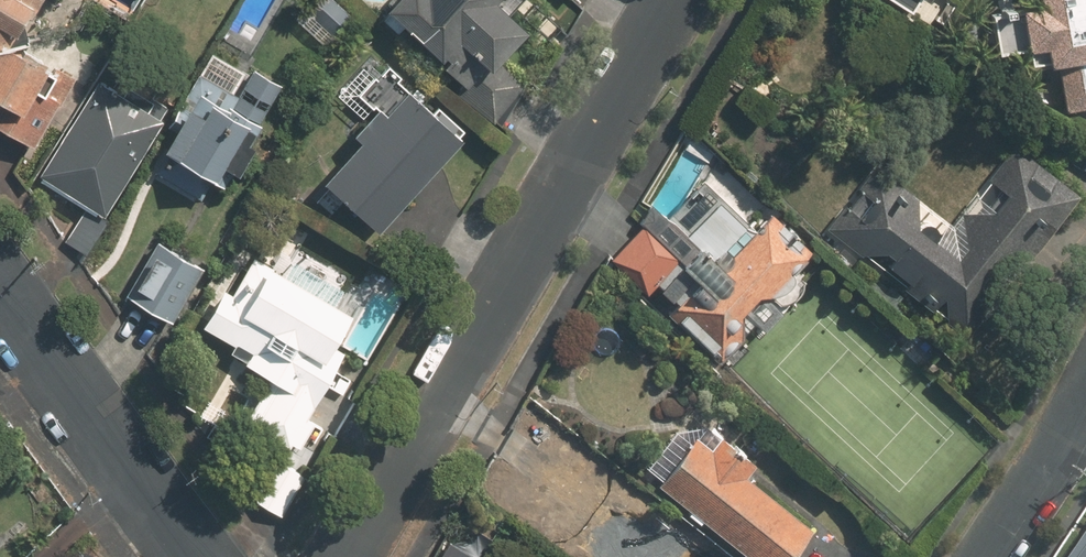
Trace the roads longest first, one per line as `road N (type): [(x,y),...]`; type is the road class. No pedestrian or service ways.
road 1 (residential): [(663,0),(328,556)]
road 2 (residential): [(191,556),(0,294)]
road 3 (residential): [(991,556),(1085,410)]

